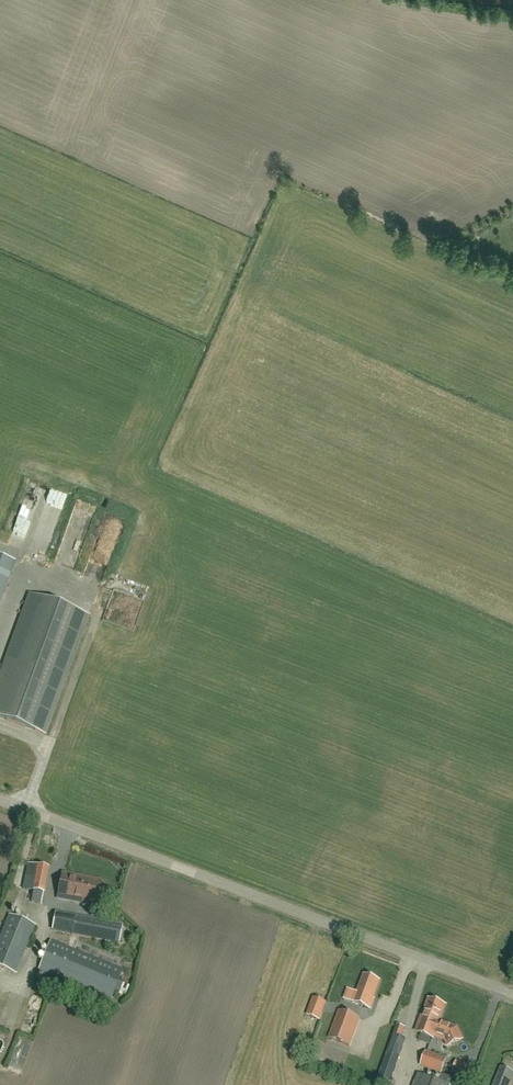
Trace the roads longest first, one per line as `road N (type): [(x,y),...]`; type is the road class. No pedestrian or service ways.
road 1 (unclassified): [(512,994),(0,795)]

